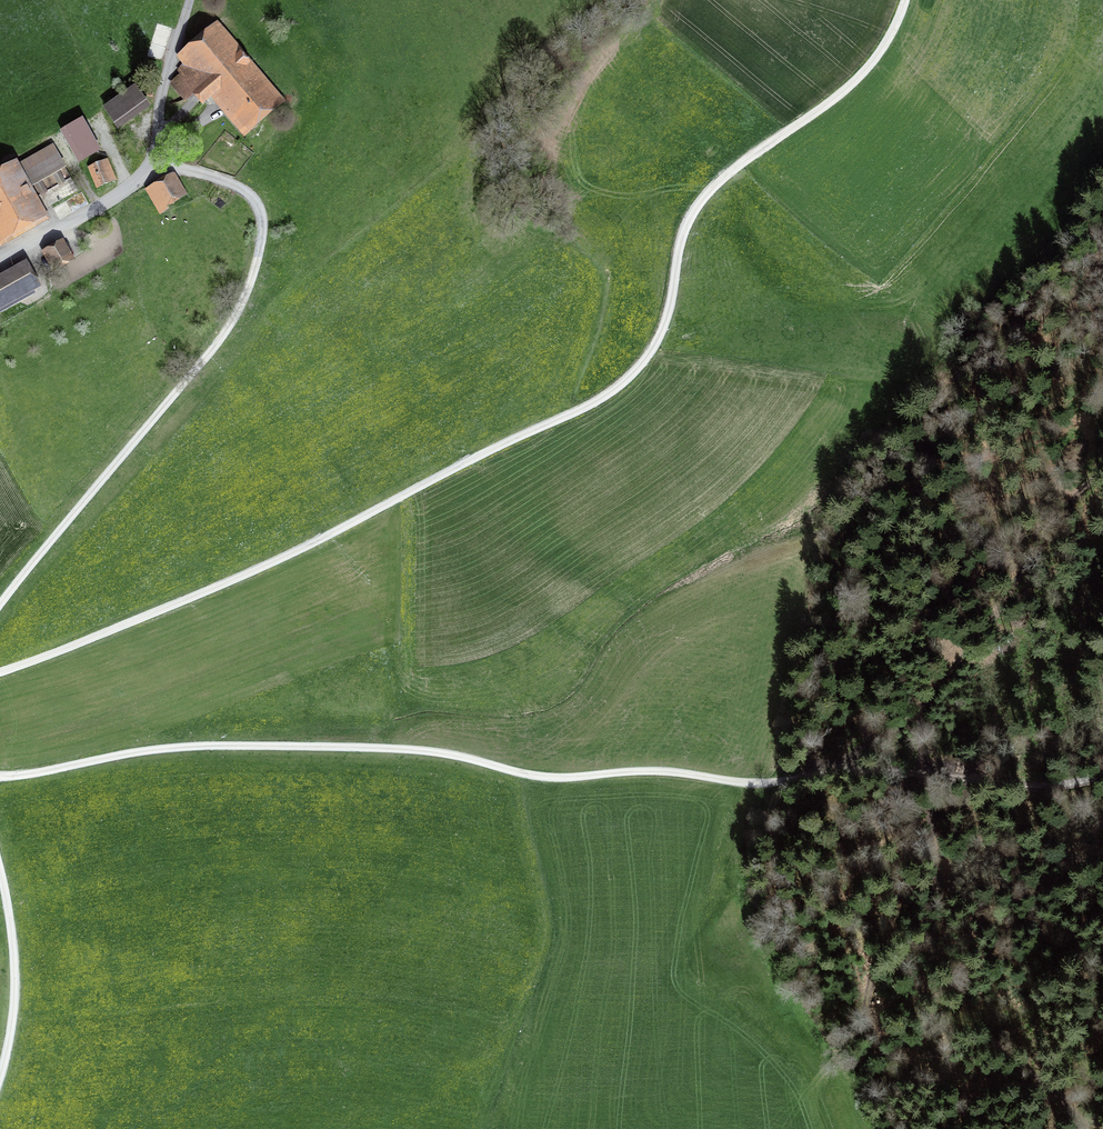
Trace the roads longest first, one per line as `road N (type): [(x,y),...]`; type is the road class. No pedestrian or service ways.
road 1 (track): [(0,669),(213,590),(587,405),(632,375),(668,317),(681,236),(698,204),(859,78),(905,0)]
road 2 (track): [(0,601),(228,329),(258,258)]
road 3 (track): [(827,772),(934,696),(1004,609),(1066,507),(1102,467)]
road 4 (track): [(924,773),(929,853),(953,971),(983,1025),(1056,1091),(1083,1128)]
road 5 (track): [(0,1076),(16,976),(0,867)]
road 6 (unclassified): [(155,160),(112,199),(0,259)]
road 7 (unclassified): [(258,258),(261,216),(253,198),(155,160)]
road 8 (unclassified): [(190,0),(164,86),(155,160)]

